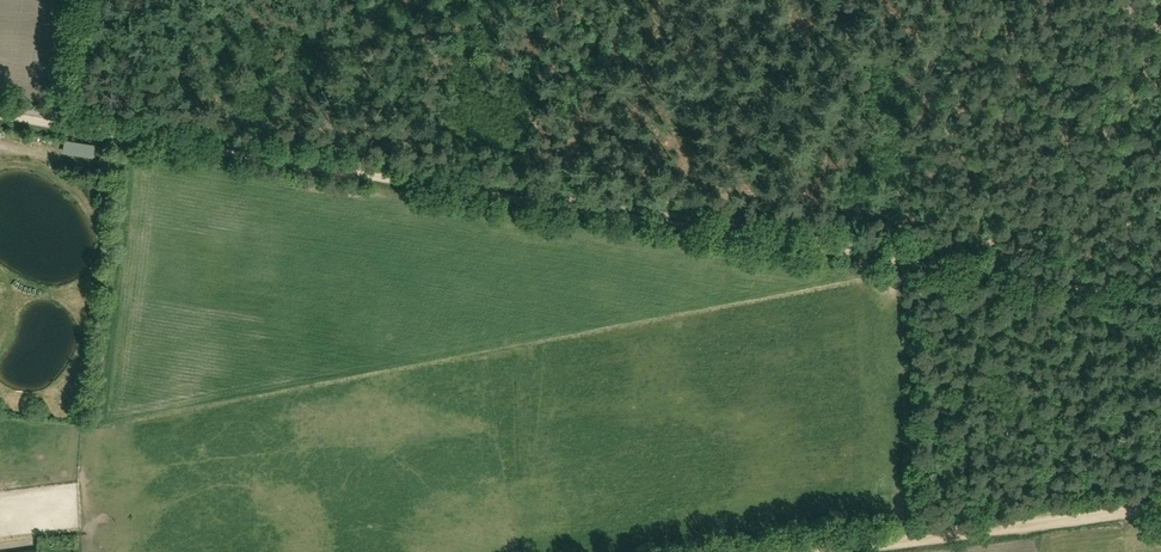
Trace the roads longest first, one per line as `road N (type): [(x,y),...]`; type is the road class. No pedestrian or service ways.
road 1 (track): [(0,118),(1160,302)]
road 2 (track): [(916,255),(913,541)]
road 3 (track): [(1160,507),(913,541)]

